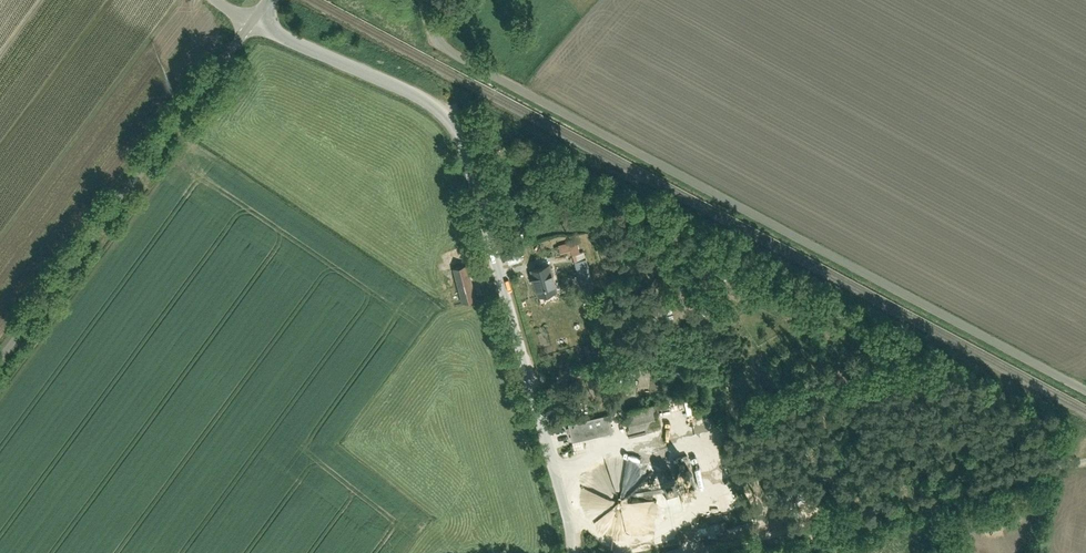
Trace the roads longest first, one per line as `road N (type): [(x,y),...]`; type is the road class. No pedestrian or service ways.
road 1 (residential): [(1085,389),(437,44)]
road 2 (residential): [(251,24),(403,87),(450,119),(464,140),(576,552)]
road 3 (residential): [(0,361),(251,24)]
road 4 (residential): [(683,552),(1085,461)]

